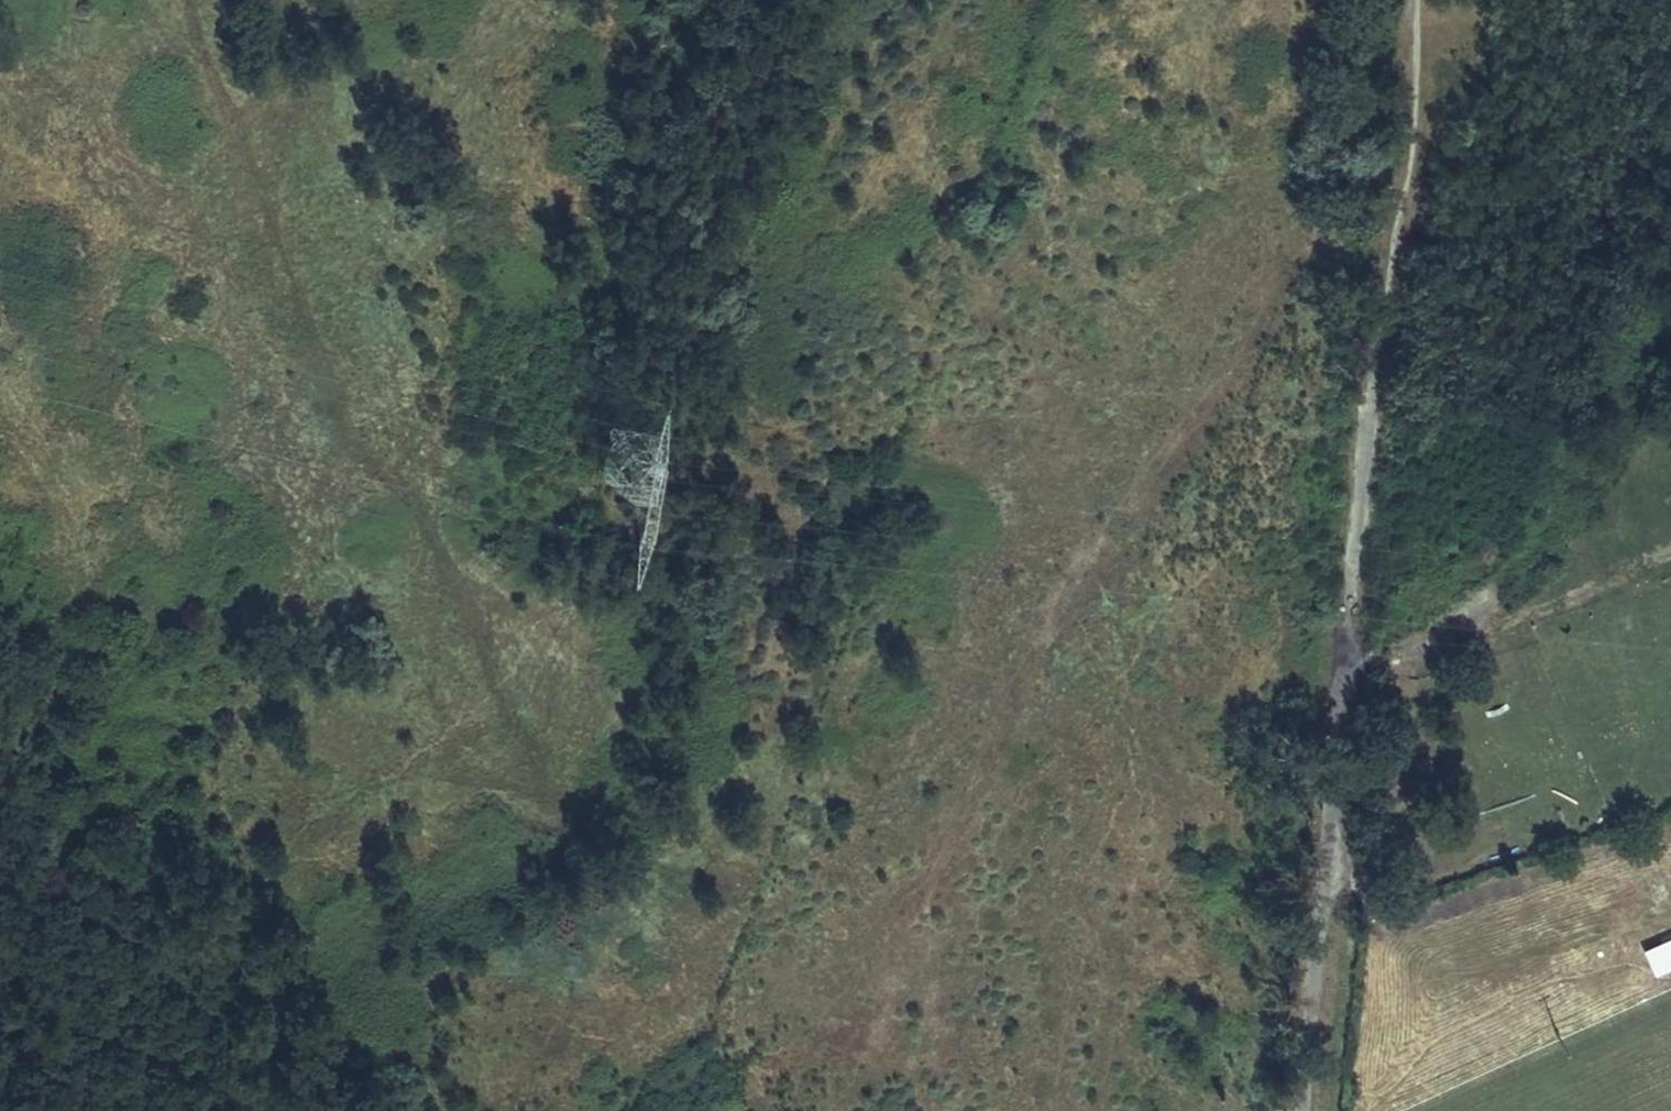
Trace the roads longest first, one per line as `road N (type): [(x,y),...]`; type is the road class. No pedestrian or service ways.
road 1 (track): [(1420,0),(1349,614)]
road 2 (unclassified): [(1311,1110),(1349,614)]

